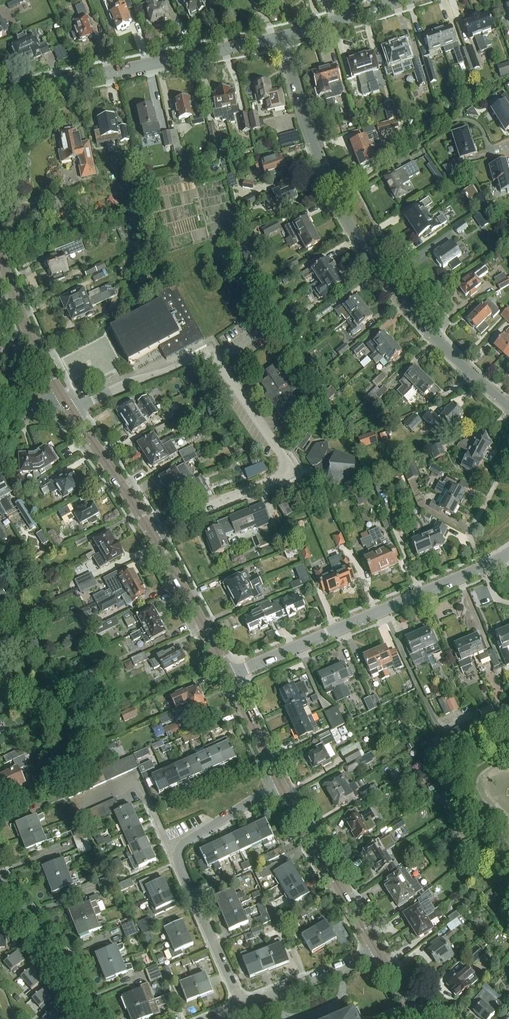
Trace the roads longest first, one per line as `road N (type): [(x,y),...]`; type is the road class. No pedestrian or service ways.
road 1 (residential): [(508,410),(440,345),(367,252),(323,169),(281,39)]
road 2 (residential): [(230,677),(508,553)]
road 3 (residential): [(150,539),(291,473),(216,361)]
road 4 (tertiary): [(0,98),(281,39)]
road 5 (tertiary): [(378,952),(280,784)]
road 6 (residential): [(241,1008),(169,852)]
road 7 (residential): [(68,410),(211,354),(216,361)]
road 8 (tertiary): [(230,677),(150,539)]
road 9 (tertiary): [(150,539),(68,410)]
road 10 (tertiary): [(58,394),(0,254)]
road 11 (residential): [(169,852),(132,784),(63,808)]
road 12 (residential): [(241,1008),(378,952)]
road 13 (residential): [(169,852),(280,784)]
road 14 (residential): [(98,1018),(24,911)]
road 15 (tertiary): [(281,39),(402,0)]

